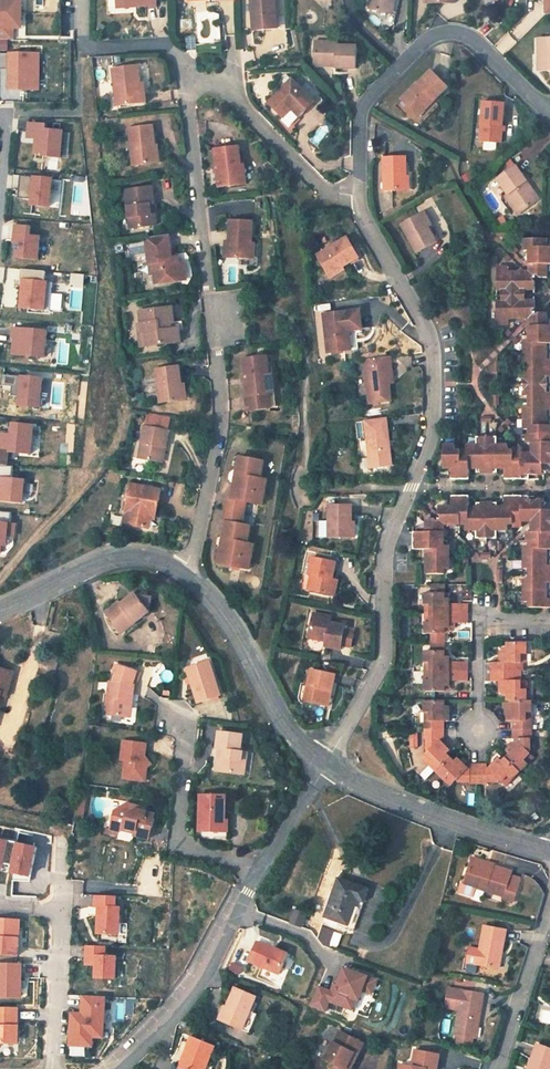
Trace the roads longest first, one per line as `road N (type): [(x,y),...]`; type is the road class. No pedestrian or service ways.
road 1 (residential): [(321,765),(382,661),(384,556),(433,422),(432,338),(358,198)]
road 2 (residential): [(183,573),(218,428),(187,111),(202,82)]
road 3 (residential): [(118,1068),(184,1001),(321,765)]
road 4 (residential): [(358,198),(364,101),(439,32),(481,43),(549,108)]
road 5 (residential): [(549,852),(321,765)]
road 6 (residential): [(321,765),(298,744),(227,622),(183,573)]
road 7 (residential): [(202,82),(230,91),(330,190),(358,198)]
road 8 (residential): [(183,573),(148,559),(101,563),(0,612)]
road 9 (residential): [(202,82),(163,44),(82,47),(83,0)]
road 10 (residential): [(549,621),(478,620),(476,730)]
road 11 (residential): [(498,1068),(549,905)]
road 12 (residential): [(58,914),(50,1068)]

